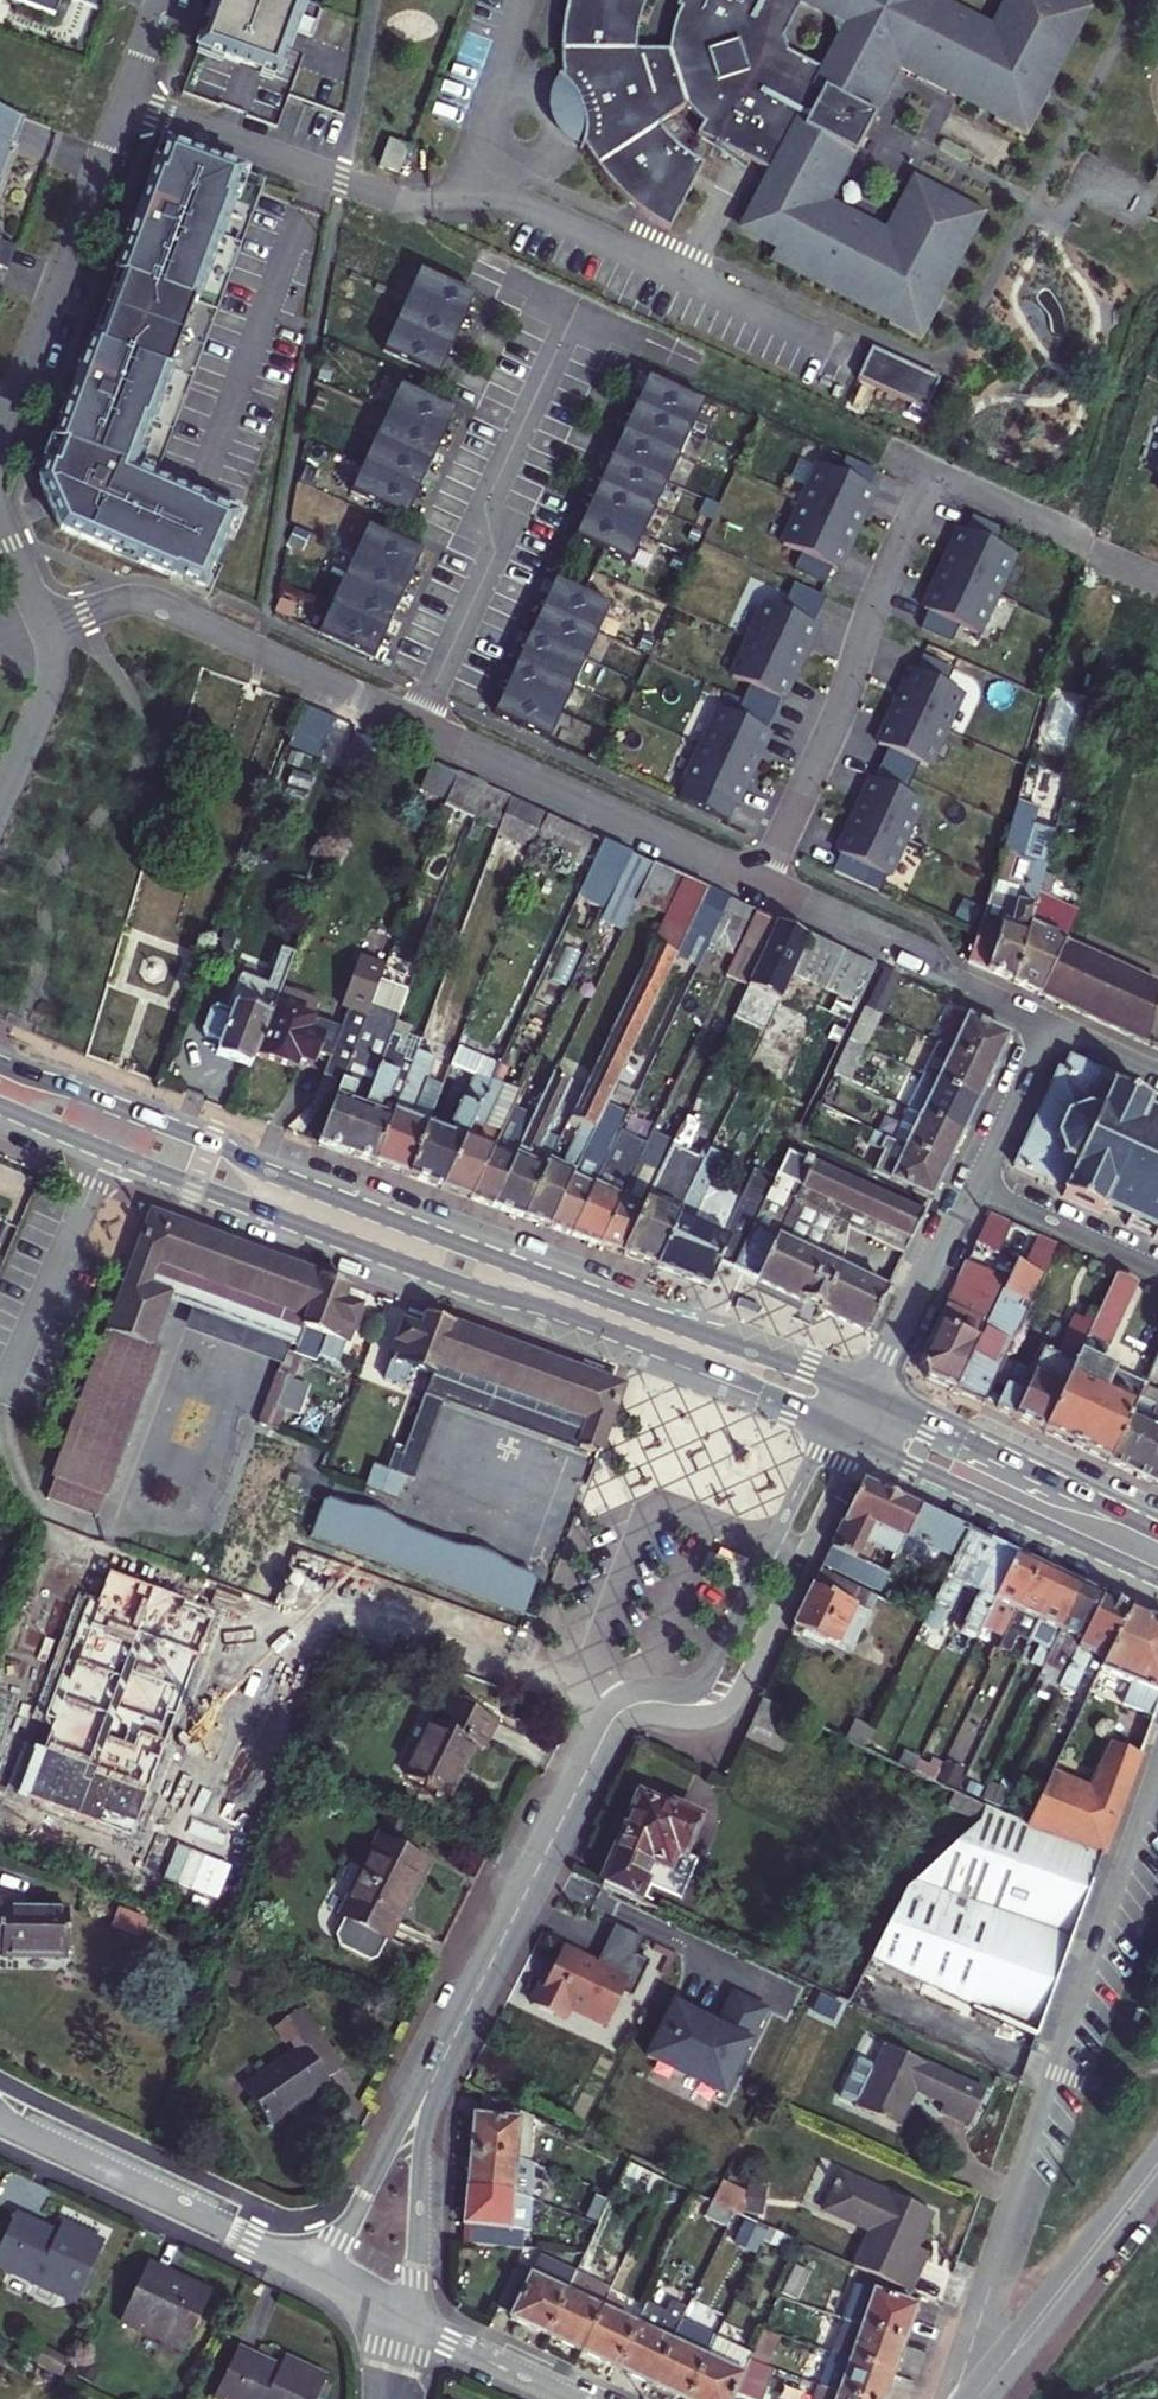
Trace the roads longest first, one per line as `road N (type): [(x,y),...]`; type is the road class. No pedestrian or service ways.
road 1 (primary): [(870,1394),(0,1067)]
road 2 (primary): [(0,1107),(849,1436)]
road 3 (residential): [(415,724),(935,962)]
road 4 (residential): [(163,0),(0,435)]
road 5 (residential): [(415,724),(495,553),(484,507),(578,301)]
road 6 (residential): [(431,2083),(609,1725),(642,1703)]
road 7 (residential): [(44,625),(117,602),(155,604),(415,724)]
road 8 (residential): [(642,1703),(705,1715),(739,1696),(838,1482),(849,1436)]
road 9 (residential): [(849,1436),(810,1461),(706,1680),(642,1703)]
road 10 (residential): [(0,2117),(320,2271)]
road 11 (primary): [(849,1436),(1157,1578)]
road 12 (primary): [(1157,1533),(870,1394)]
road 13 (residential): [(1157,2169),(978,2398)]
road 14 (residential): [(407,2321),(431,2083)]
road 15 (residential): [(973,1184),(870,1394)]
road 16 (residential): [(431,2083),(320,2271)]
road 17 (residential): [(973,1184),(1157,1270)]
road 18 (residential): [(44,625),(50,690),(0,804)]
road 19 (residential): [(407,2321),(573,2398)]
road 20 (residential): [(1049,1028),(973,1184)]

